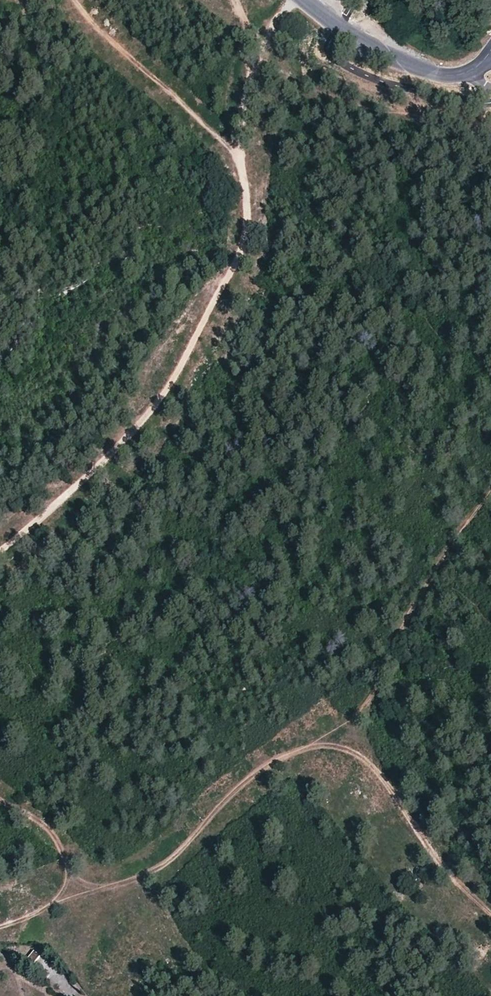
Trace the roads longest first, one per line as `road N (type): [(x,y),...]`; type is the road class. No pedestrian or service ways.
road 1 (track): [(490,489),(459,530),(350,718),(258,771),(153,873),(124,890),(0,926)]
road 2 (track): [(293,0),(257,50),(241,94),(245,228),(190,347),(115,450),(0,549)]
road 3 (track): [(306,747),(367,760),(446,871),(490,911)]
road 4 (track): [(74,0),(240,158)]
road 5 (tertiary): [(473,68),(440,74),(400,61),(303,0)]

